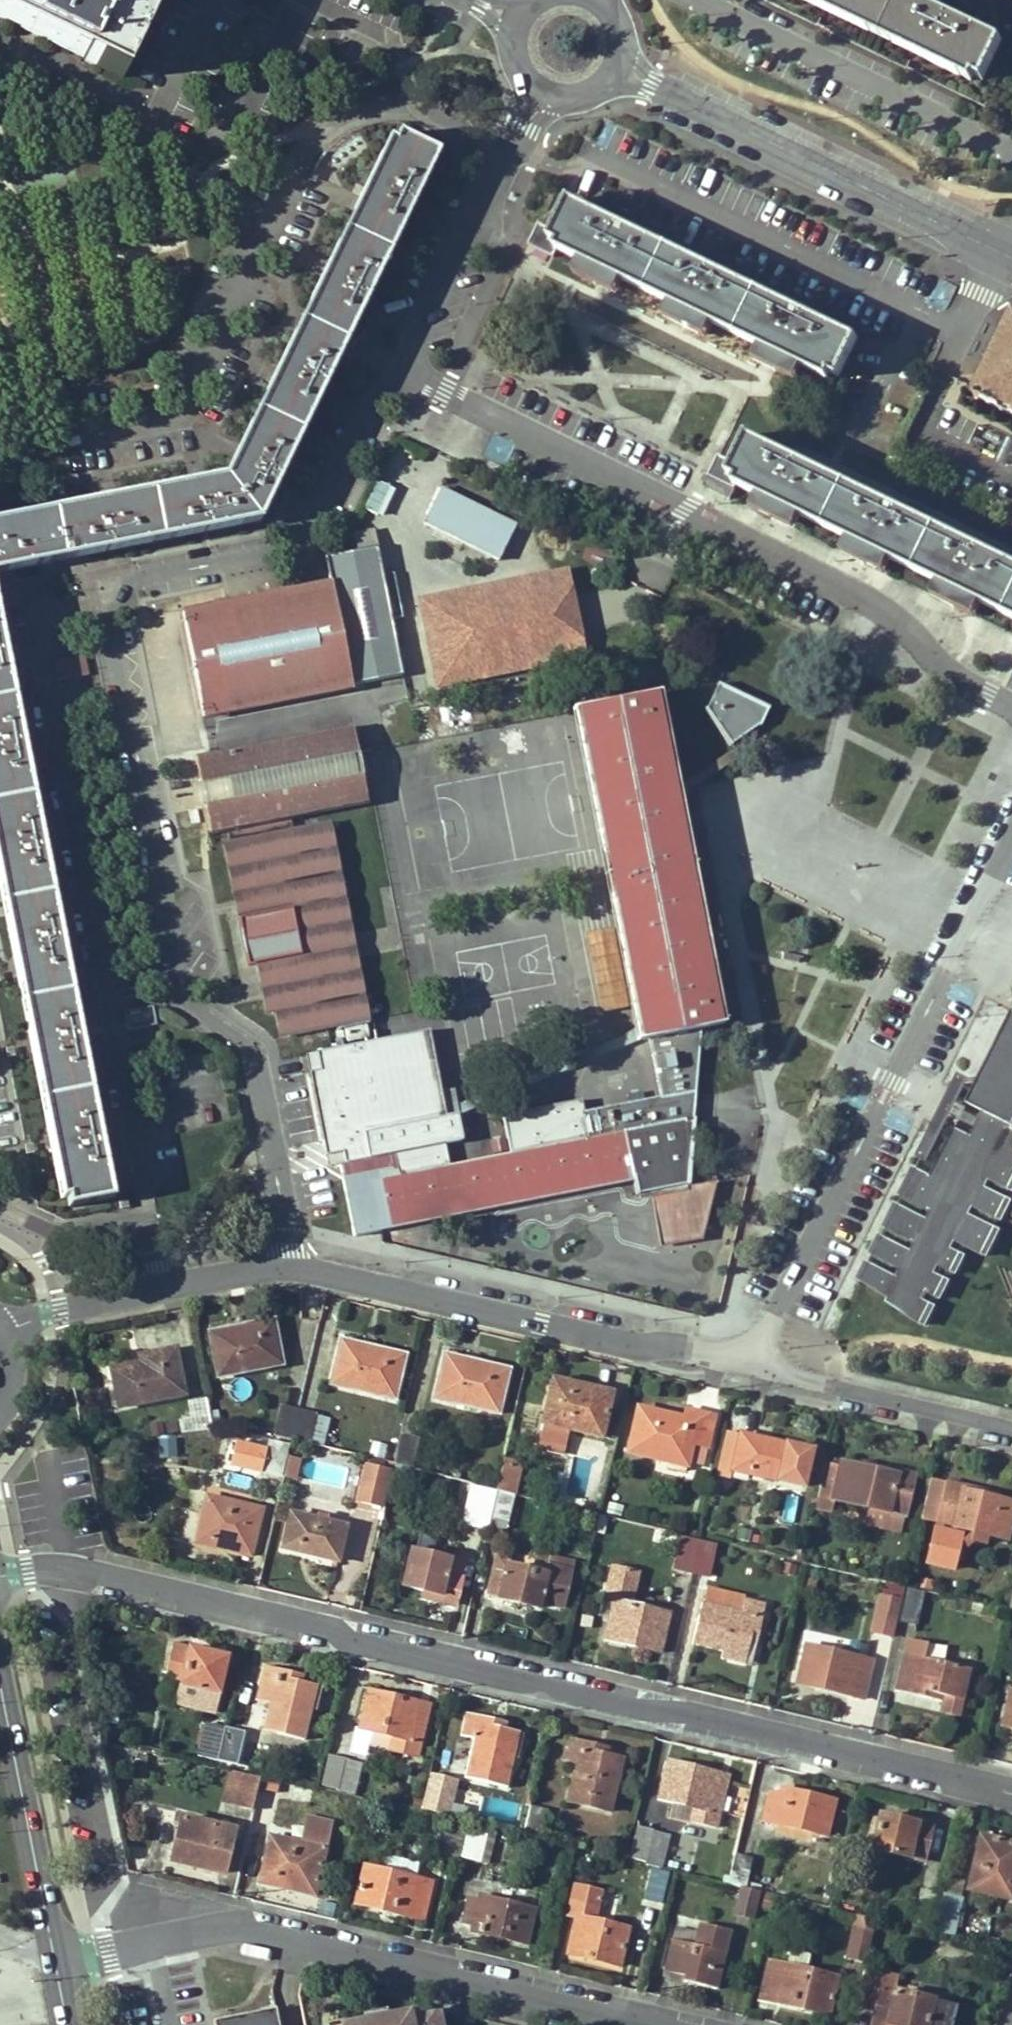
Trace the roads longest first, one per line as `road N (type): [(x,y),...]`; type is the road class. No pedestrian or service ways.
road 1 (residential): [(426,372),(381,387),(317,512),(286,537),(96,575),(176,988),(235,1028),(289,1267)]
road 2 (residential): [(0,1567),(105,1573),(1011,1788)]
road 3 (residential): [(426,372),(876,599),(931,650),(1011,705)]
road 4 (residential): [(54,1950),(237,1928),(673,2024)]
road 5 (residential): [(1011,828),(758,1365)]
road 6 (residential): [(289,1267),(758,1365)]
road 7 (residential): [(475,219),(756,360),(795,432),(847,460)]
road 8 (residential): [(922,310),(606,162),(557,165),(516,147)]
road 9 (residential): [(1003,247),(627,66)]
road 10 (tertiary): [(54,1950),(0,1665)]
road 11 (residential): [(758,1365),(1011,1425)]
road 12 (residential): [(52,1305),(289,1267)]
road 13 (residential): [(966,331),(919,433),(1011,478)]
road 14 (residential): [(847,460),(1011,539)]
road 15 (residential): [(475,219),(414,330),(426,372)]
road 16 (residential): [(922,310),(847,460)]

